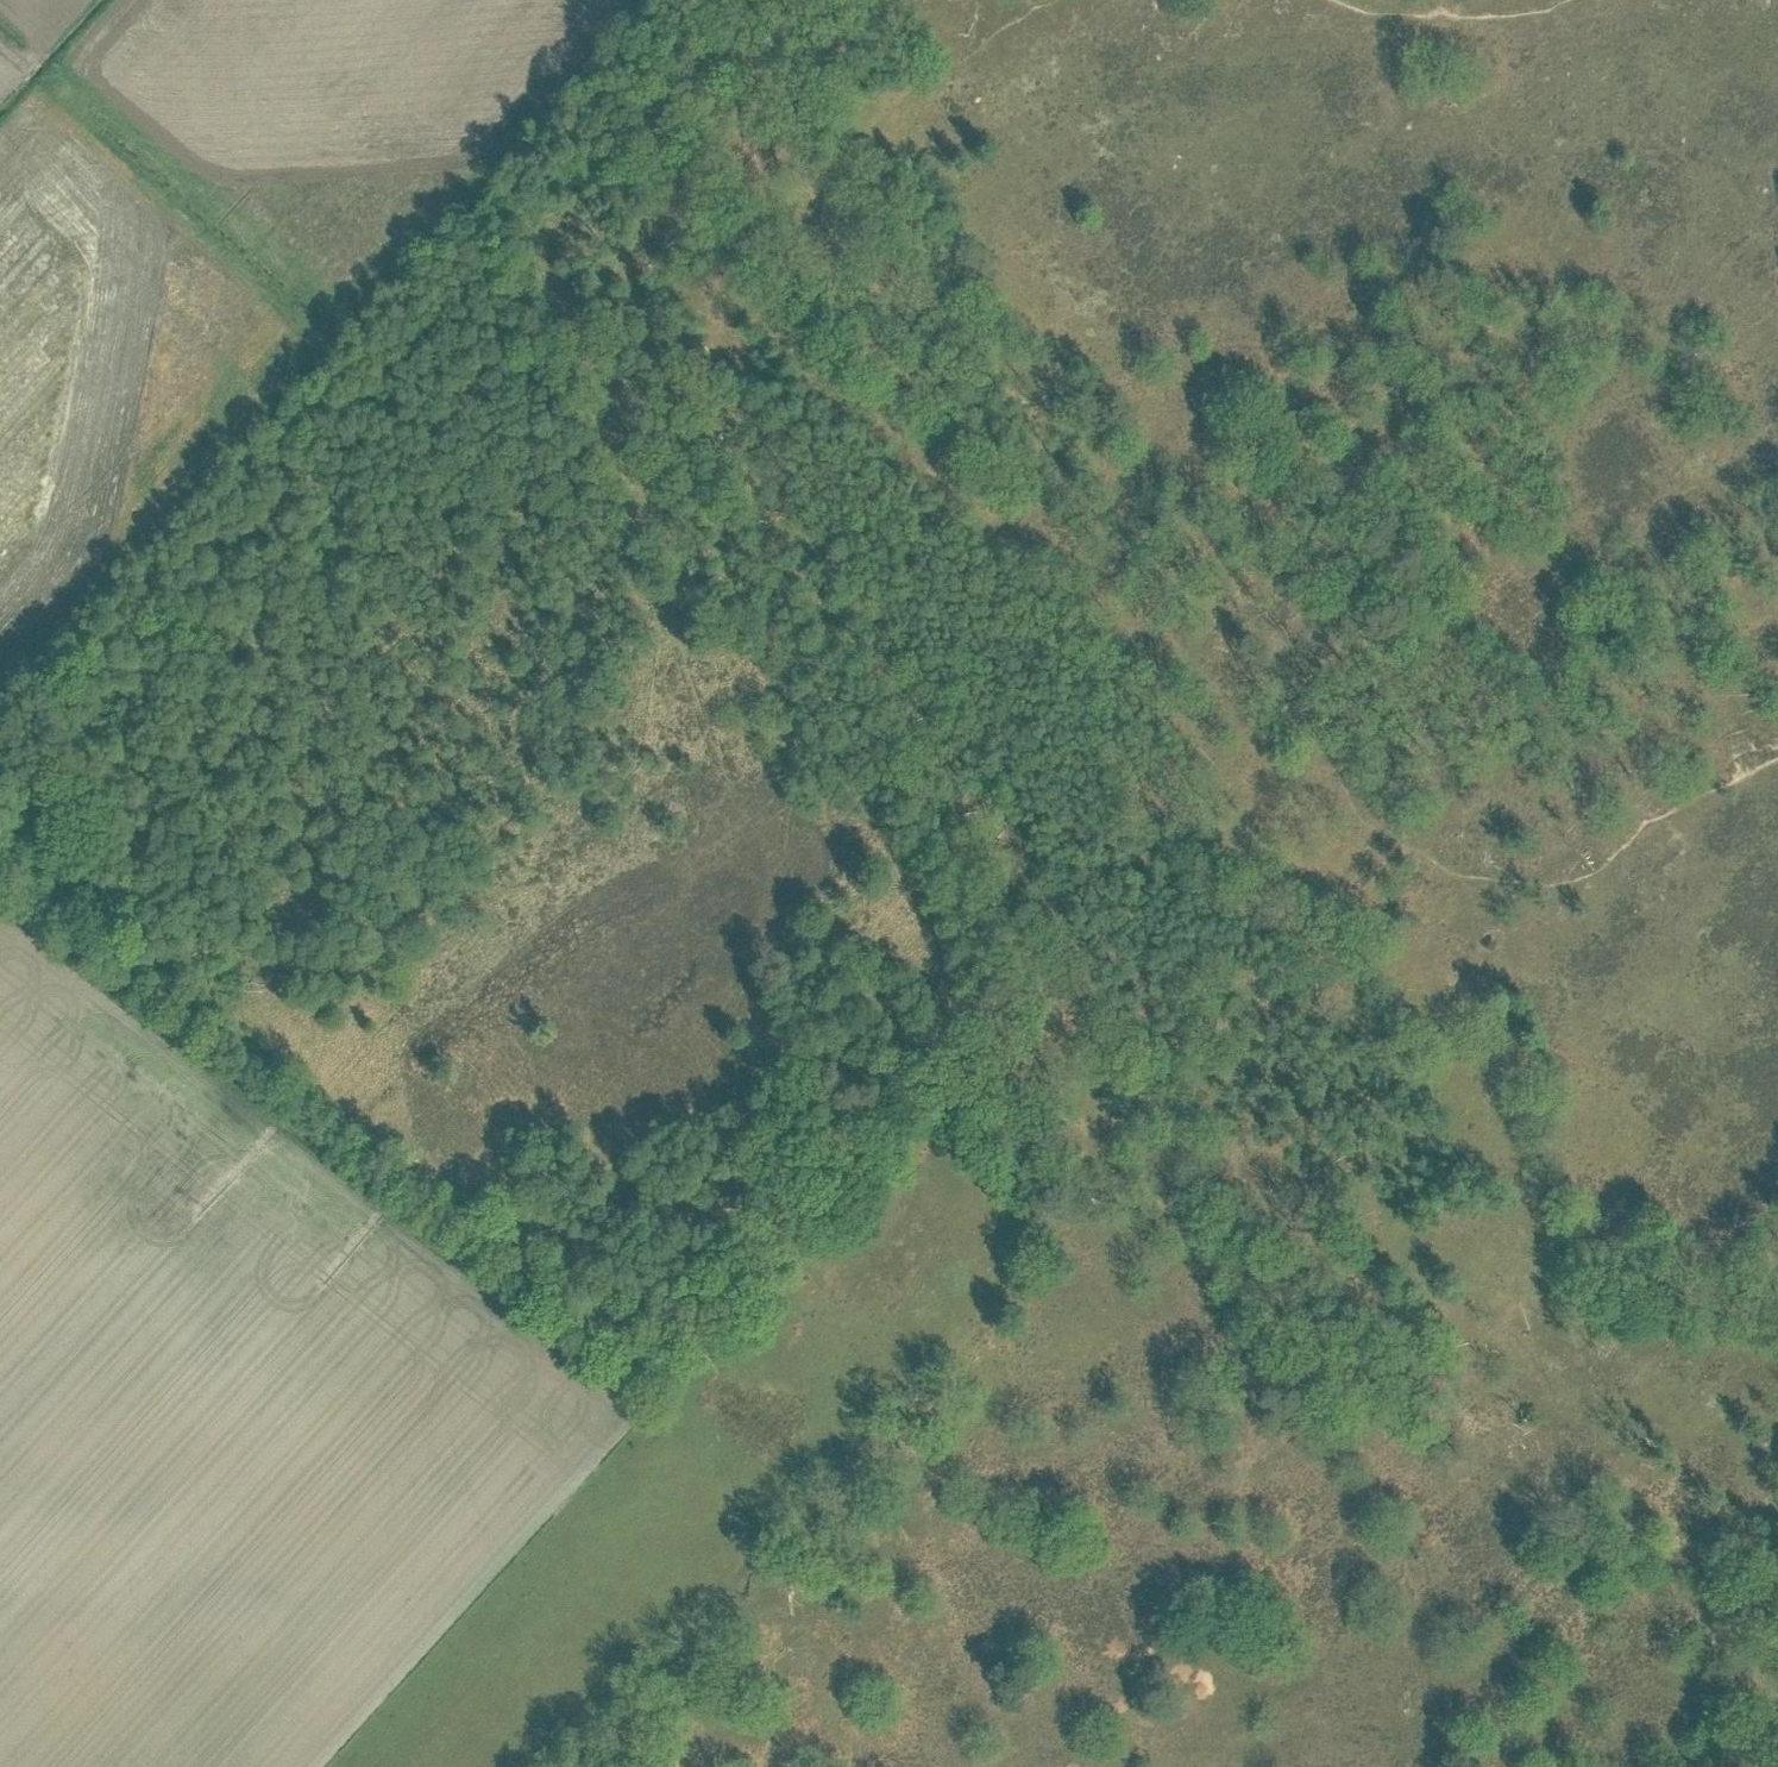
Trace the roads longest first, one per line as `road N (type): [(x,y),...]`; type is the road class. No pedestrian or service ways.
road 1 (track): [(0,700),(638,0)]

